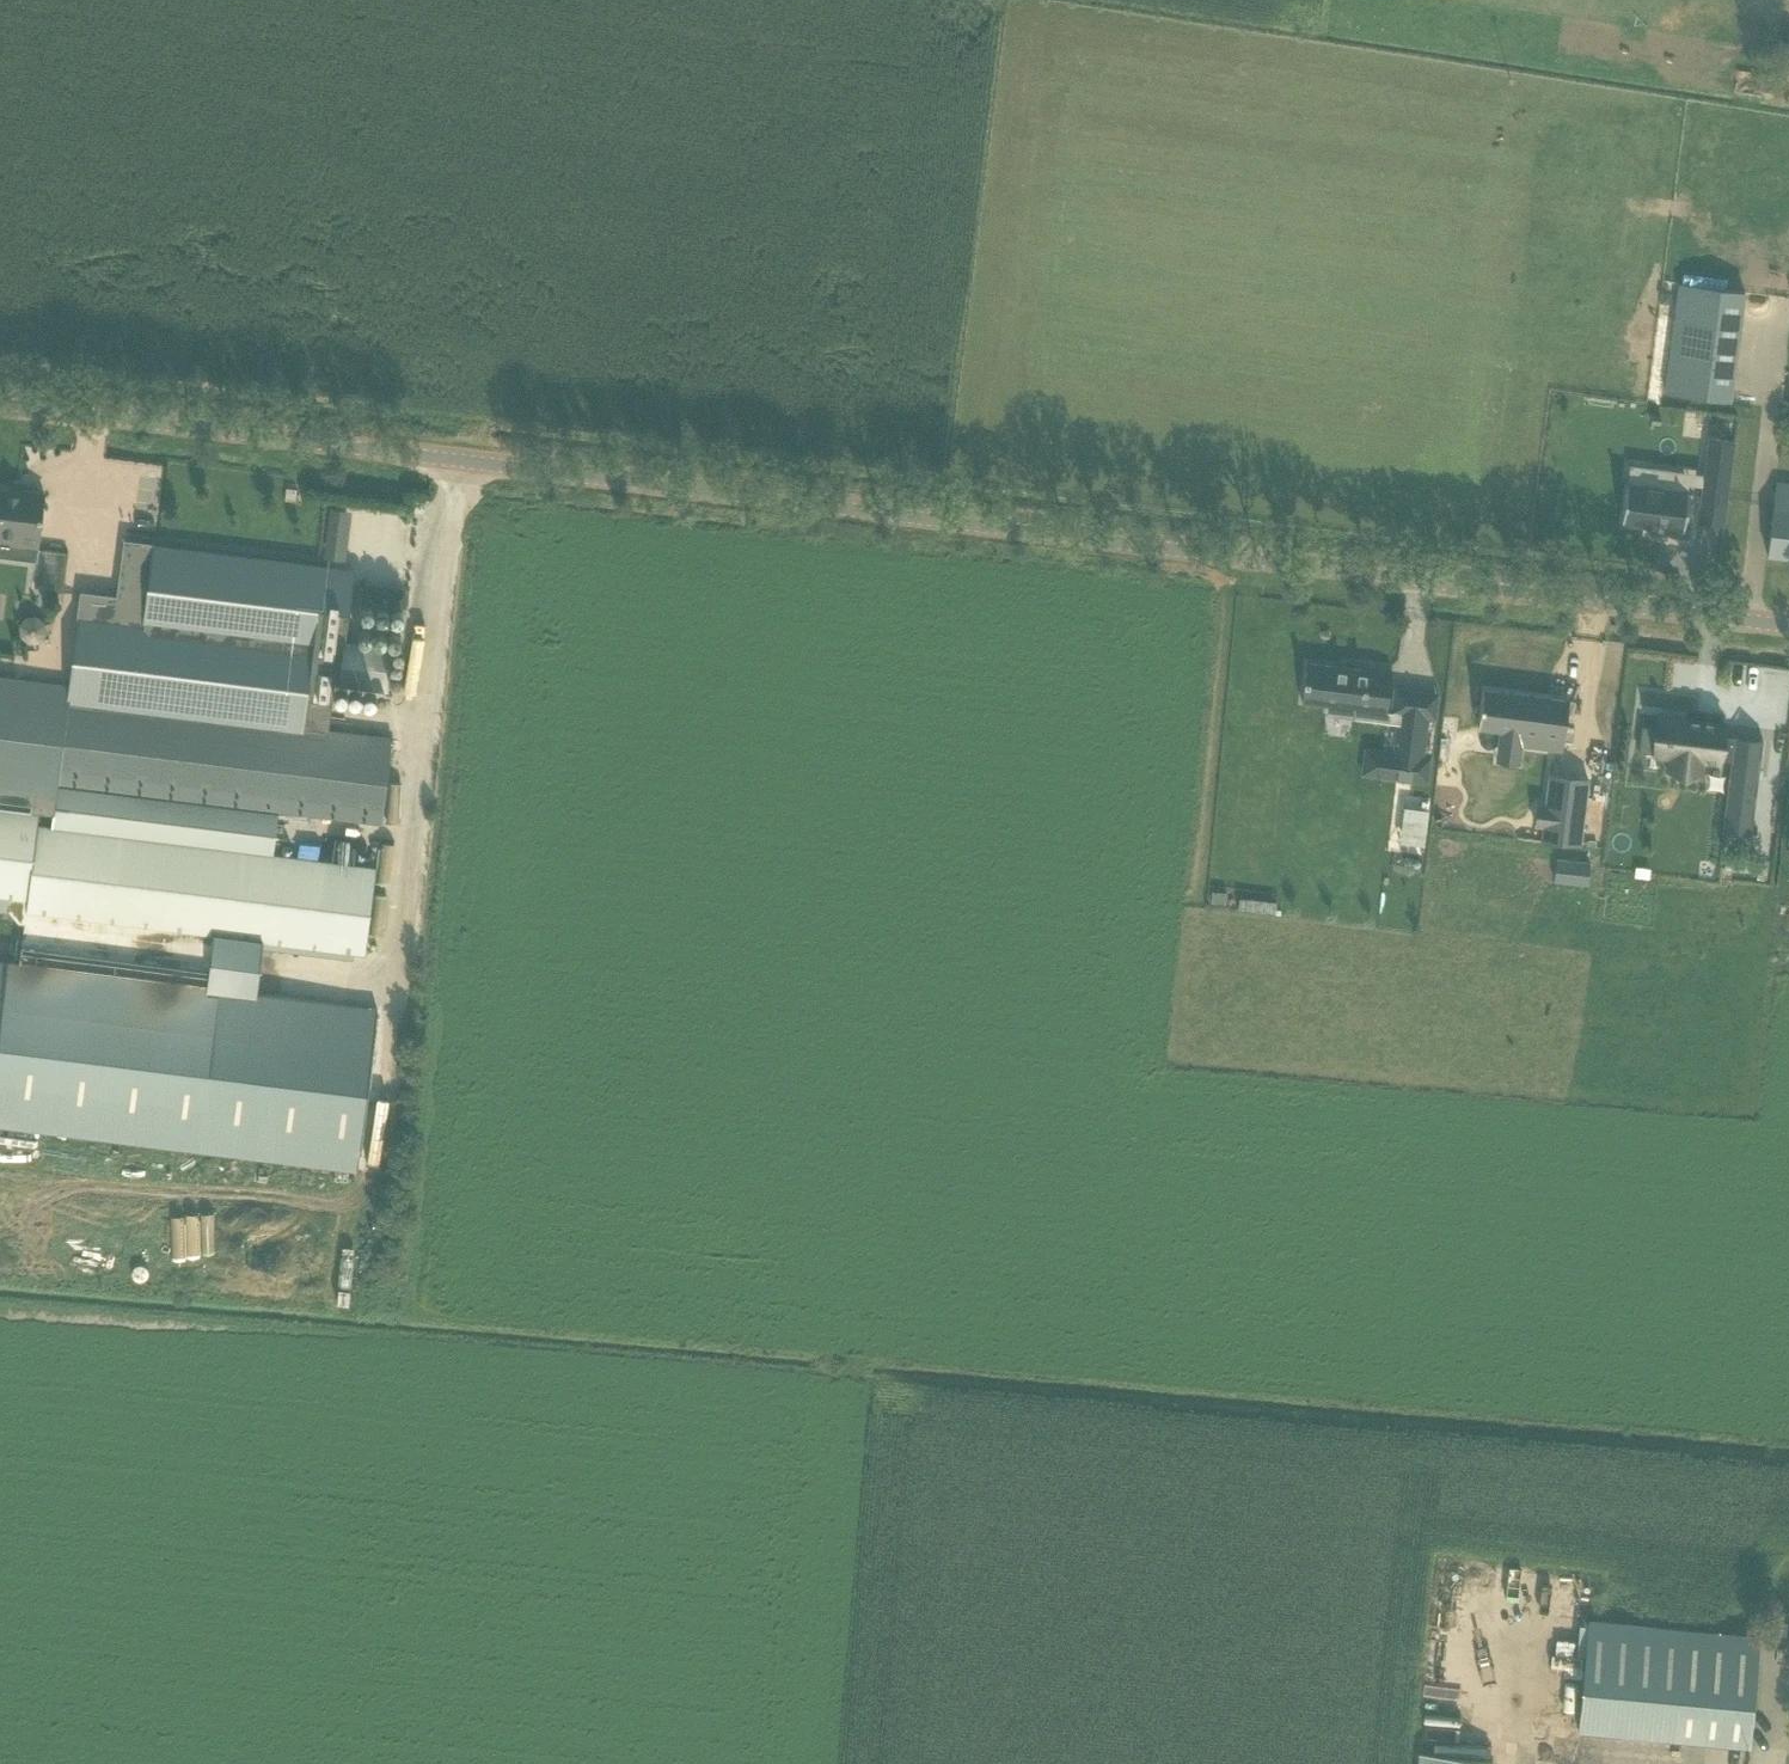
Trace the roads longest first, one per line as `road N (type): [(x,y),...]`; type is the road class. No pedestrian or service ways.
road 1 (unclassified): [(1788,626),(0,405)]

